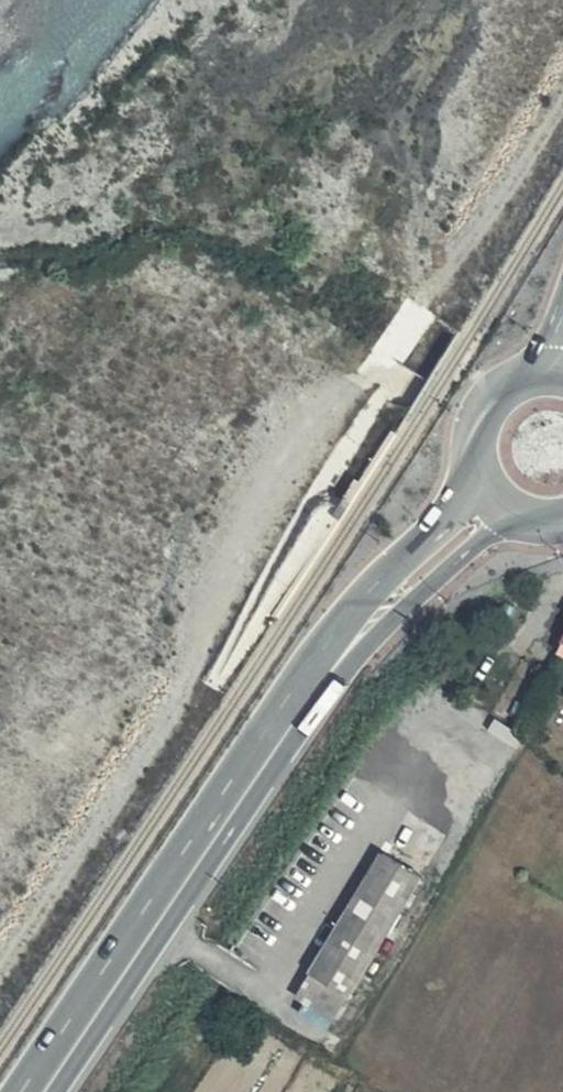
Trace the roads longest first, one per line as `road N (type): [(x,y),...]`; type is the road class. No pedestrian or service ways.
road 1 (track): [(0,969),(149,757),(361,370),(462,251),(562,90)]
road 2 (primary): [(34,1091),(312,685)]
road 3 (primary): [(312,685),(525,512)]
road 4 (primary): [(481,469),(312,685)]
road 5 (primary): [(539,374),(501,391),(487,408),(477,448),(481,469)]

